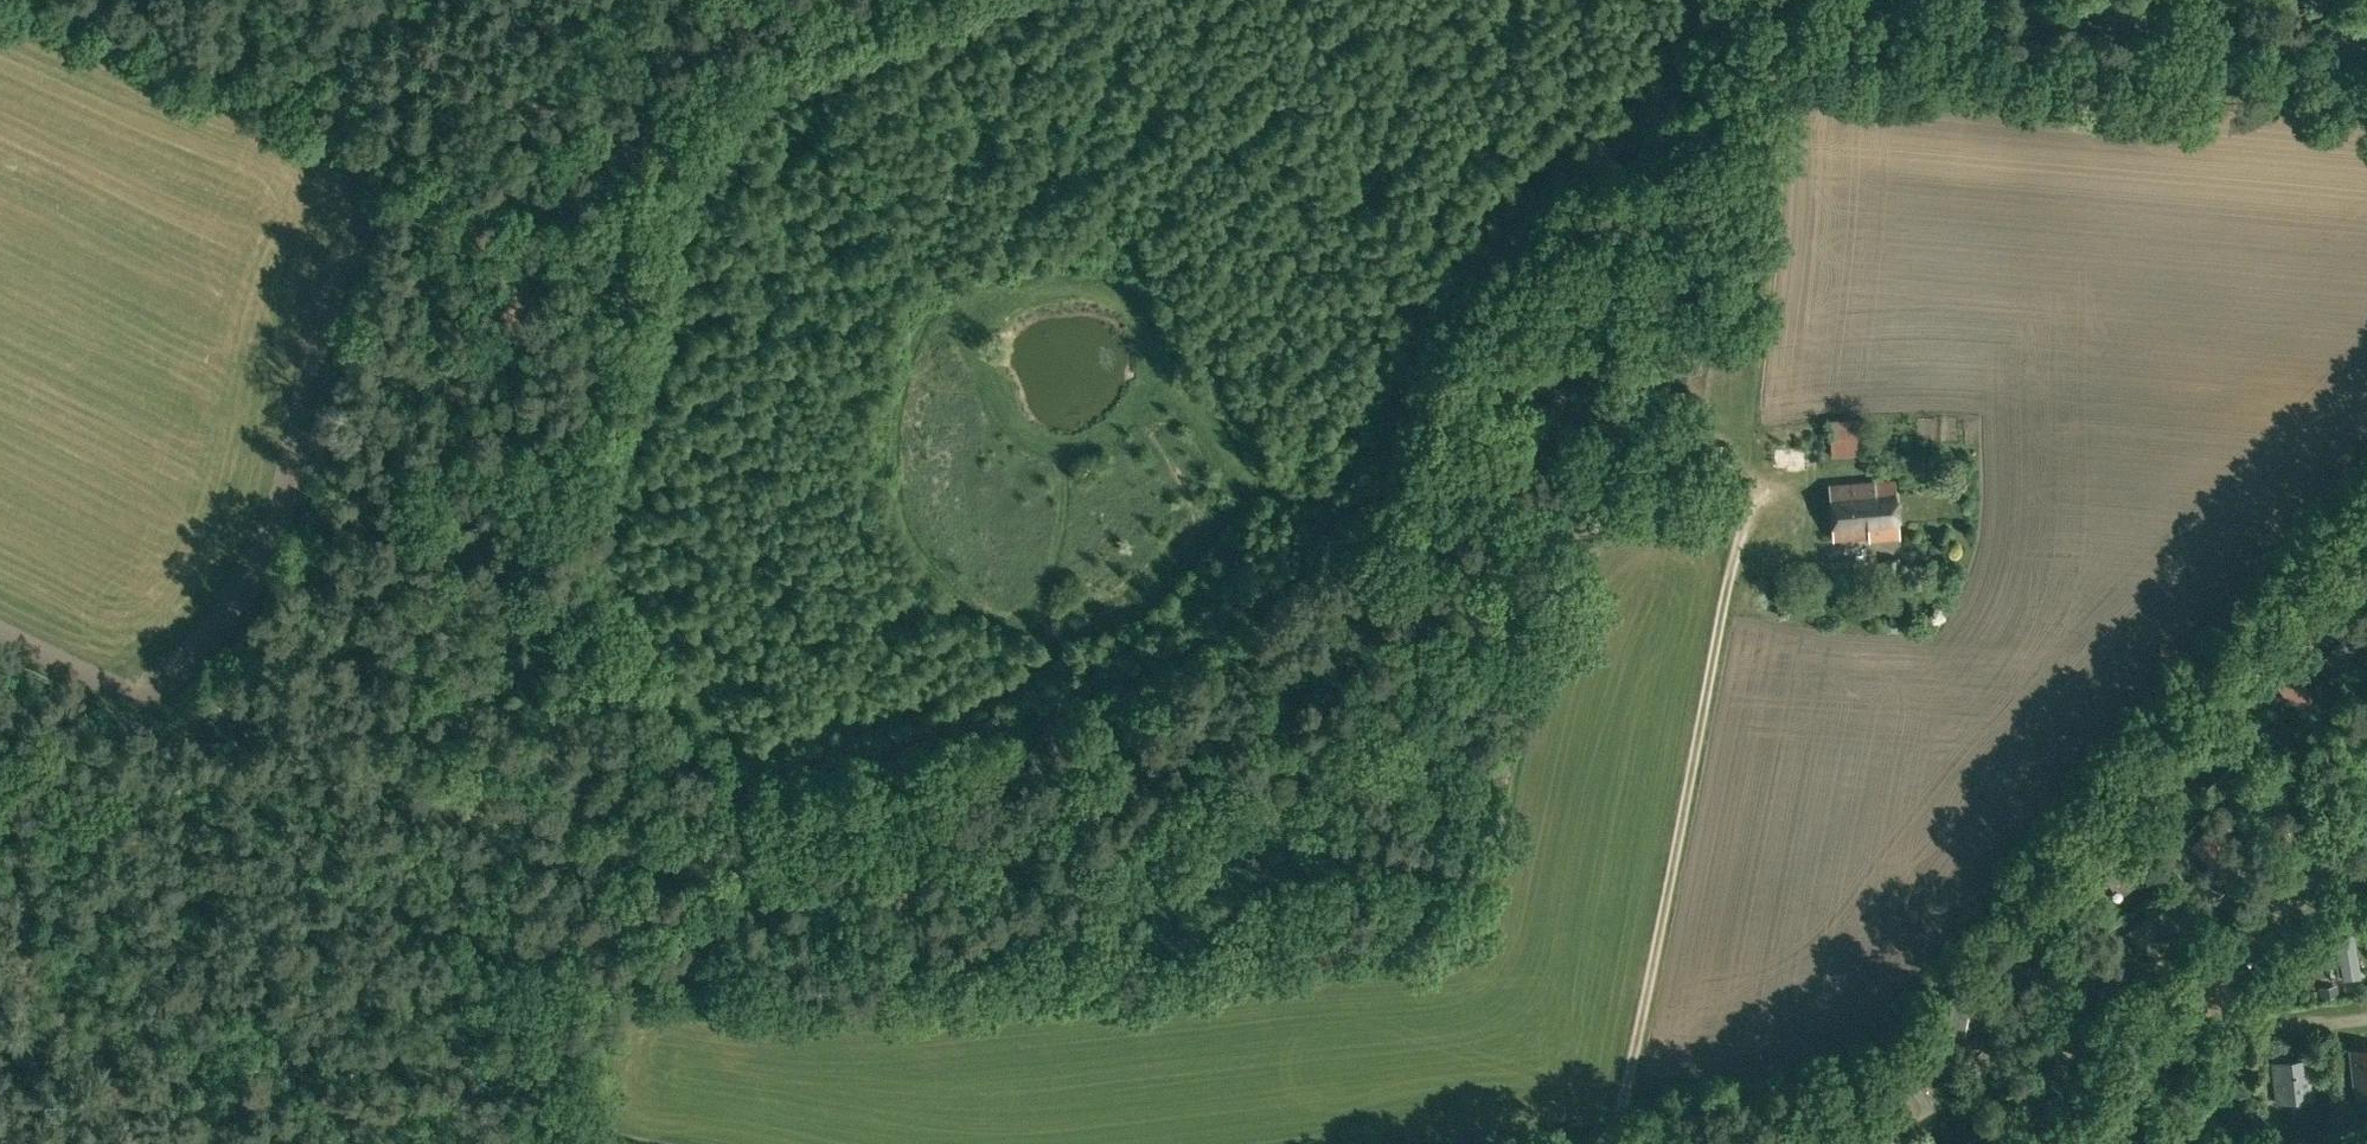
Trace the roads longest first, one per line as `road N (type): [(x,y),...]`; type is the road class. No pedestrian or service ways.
road 1 (track): [(1614,1143),(1740,527)]
road 2 (track): [(2098,1143),(2206,960),(2270,899),(2318,868),(2366,863)]

